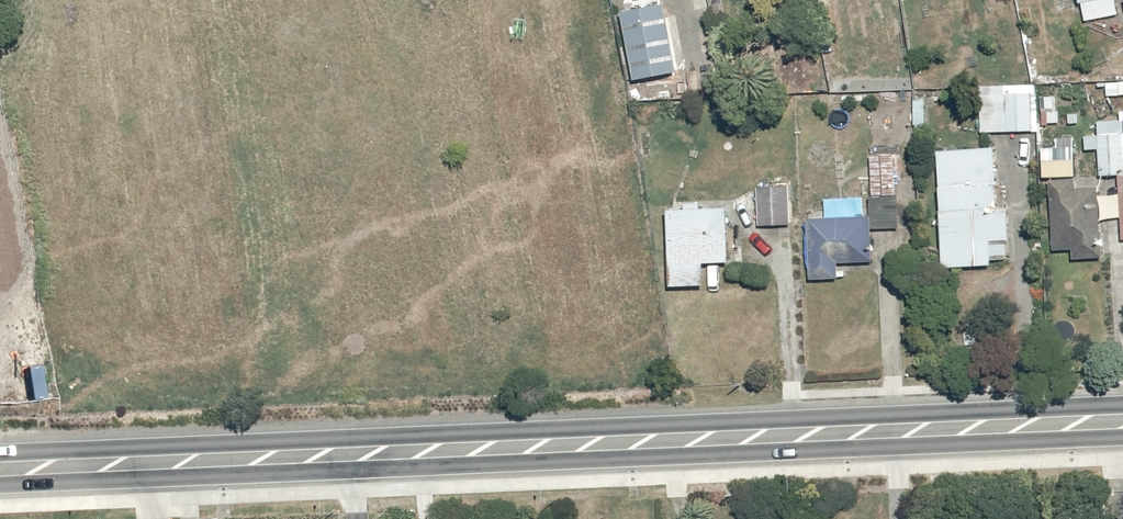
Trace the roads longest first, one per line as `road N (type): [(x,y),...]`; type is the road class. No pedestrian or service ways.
road 1 (primary): [(0,455),(1122,401)]
road 2 (primary): [(1122,436),(0,482)]

